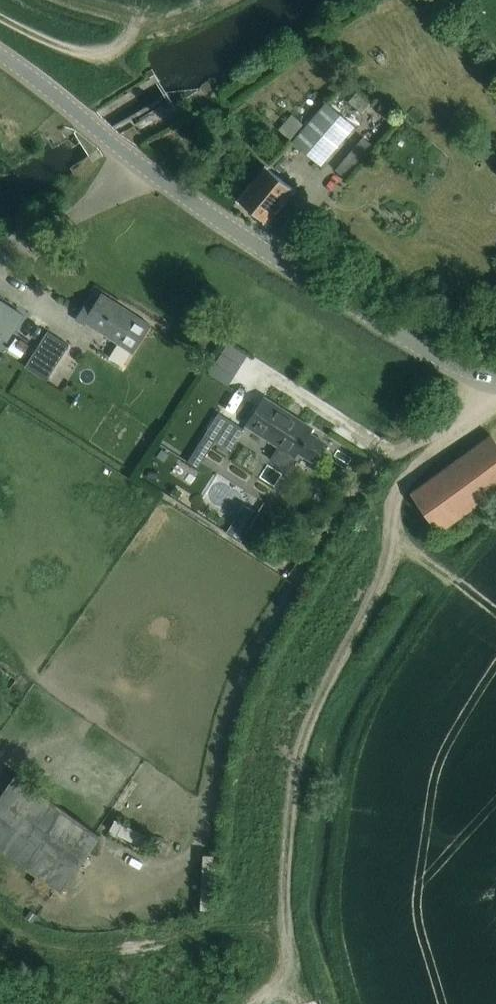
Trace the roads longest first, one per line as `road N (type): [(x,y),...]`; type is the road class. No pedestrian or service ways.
road 1 (tertiary): [(495,376),(436,356),(252,243),(0,53)]
road 2 (unclassified): [(204,846),(222,738),(245,672),(330,529),(399,452),(476,401),(495,377)]

